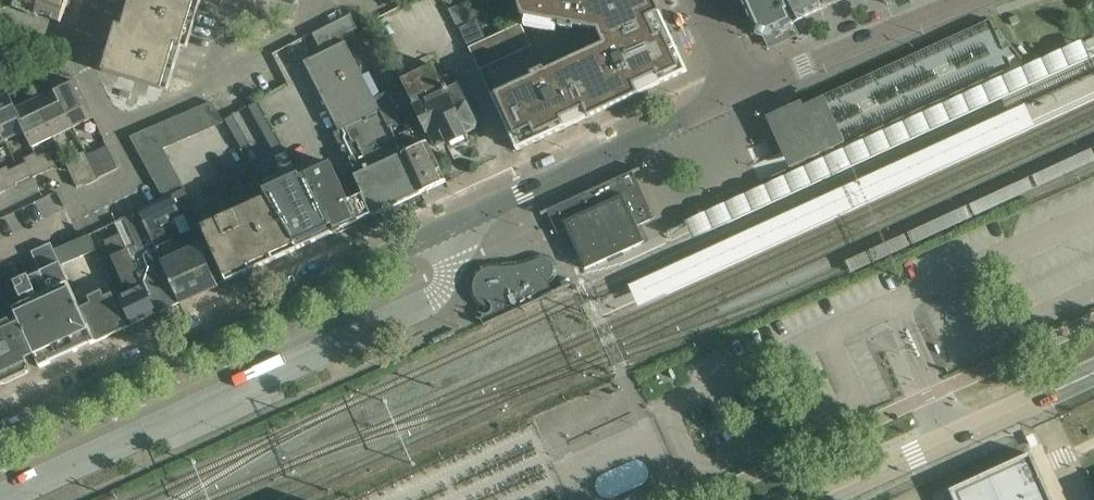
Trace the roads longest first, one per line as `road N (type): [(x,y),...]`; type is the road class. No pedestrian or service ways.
road 1 (residential): [(741,95),(0,431)]
road 2 (tertiary): [(816,499),(1093,374)]
road 3 (residential): [(78,52),(107,120),(214,77),(311,25)]
road 4 (unclassified): [(741,95),(970,0)]

